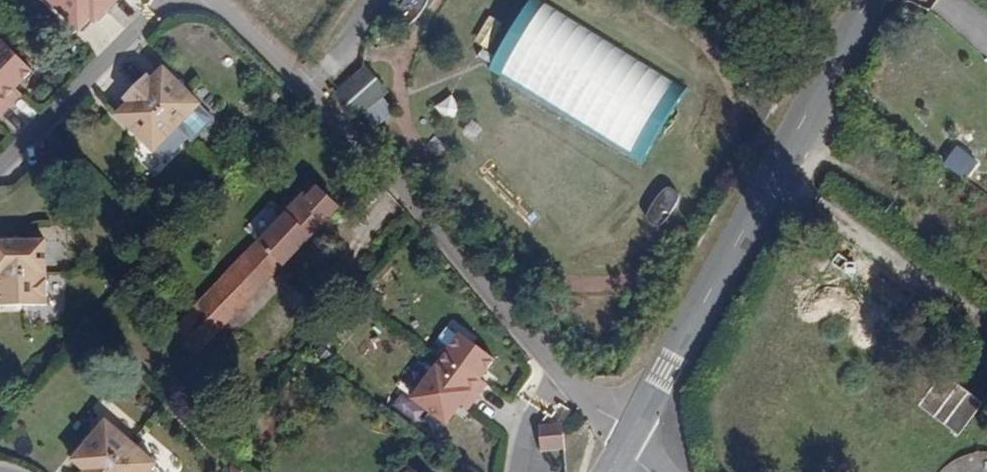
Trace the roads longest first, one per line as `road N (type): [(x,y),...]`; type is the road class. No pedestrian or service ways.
road 1 (unclassified): [(212,0),(317,95),(541,353),(634,428)]
road 2 (tertiary): [(871,0),(634,428)]
road 3 (residential): [(0,163),(164,0)]

